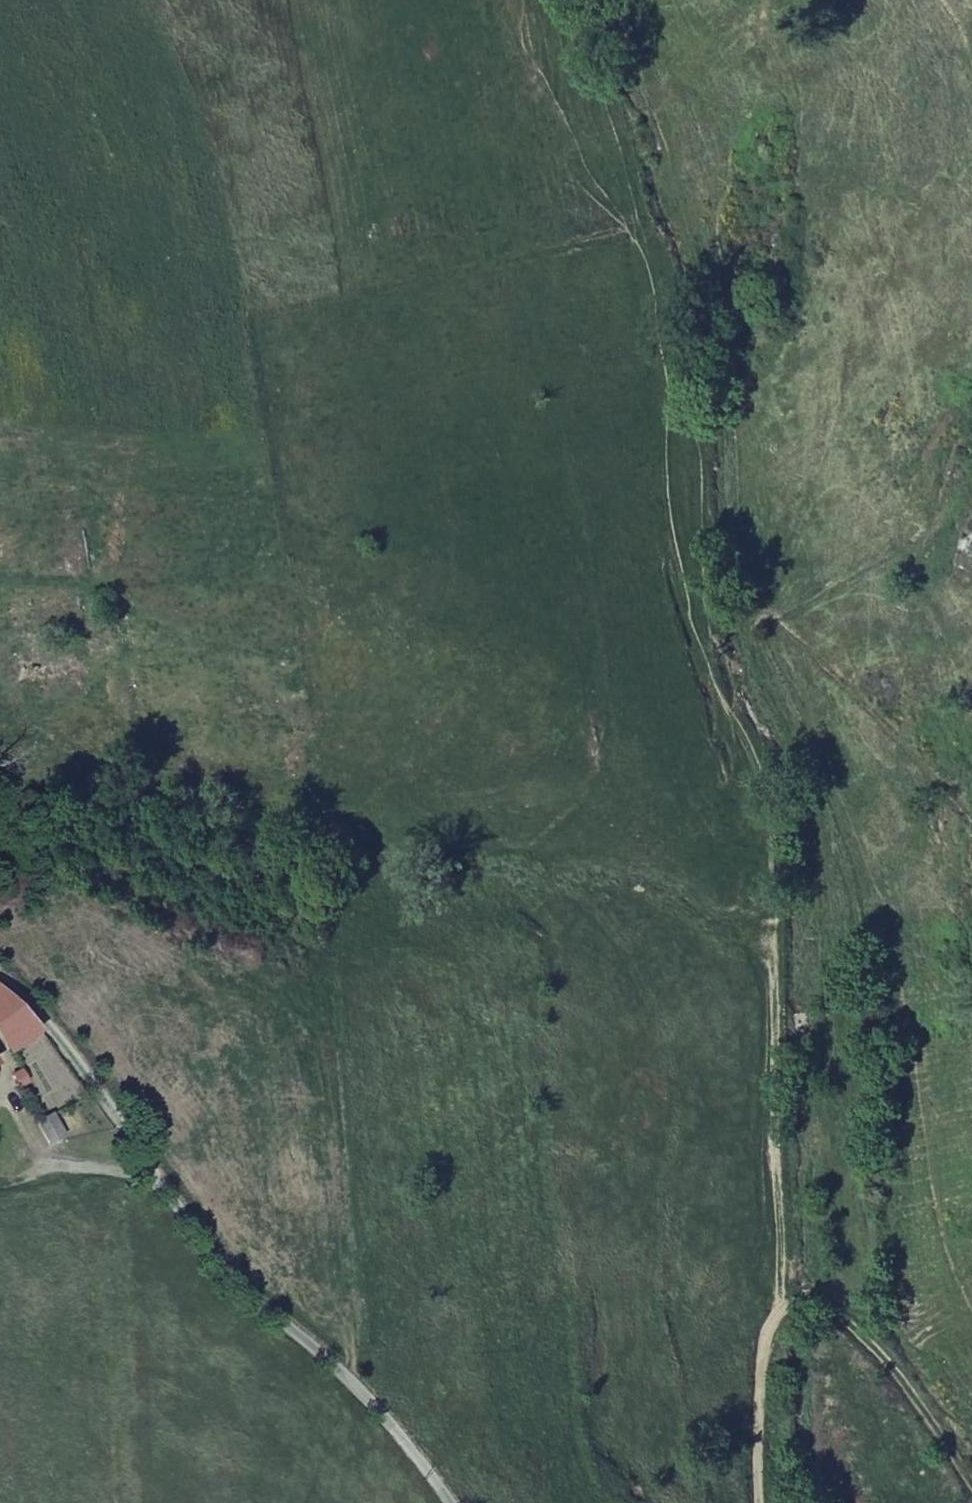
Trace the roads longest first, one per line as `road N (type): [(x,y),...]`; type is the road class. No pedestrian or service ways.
road 1 (unclassified): [(449,1502),(336,1368),(210,1252),(154,1174)]
road 2 (track): [(154,1174),(37,1005),(0,975)]

